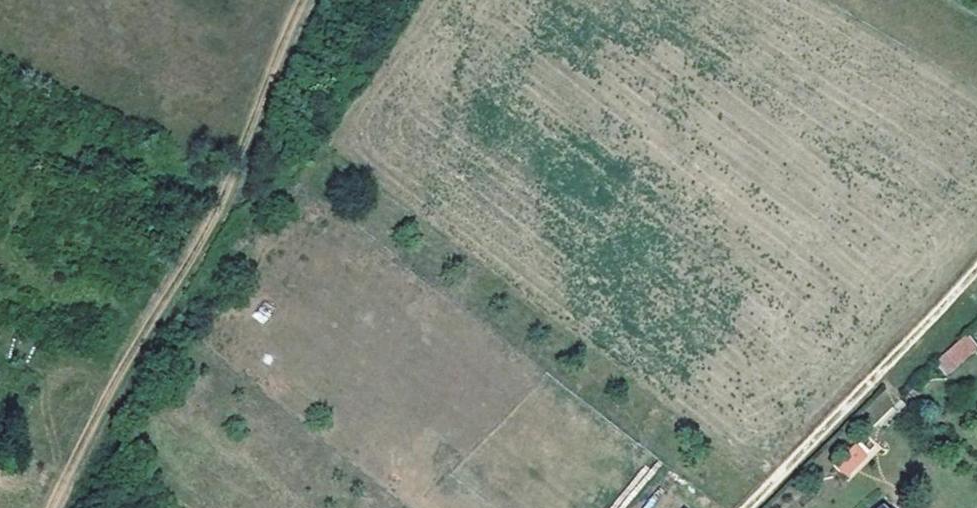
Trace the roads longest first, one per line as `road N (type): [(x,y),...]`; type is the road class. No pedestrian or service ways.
road 1 (track): [(324,0),(192,278),(62,507)]
road 2 (track): [(748,507),(976,265)]

